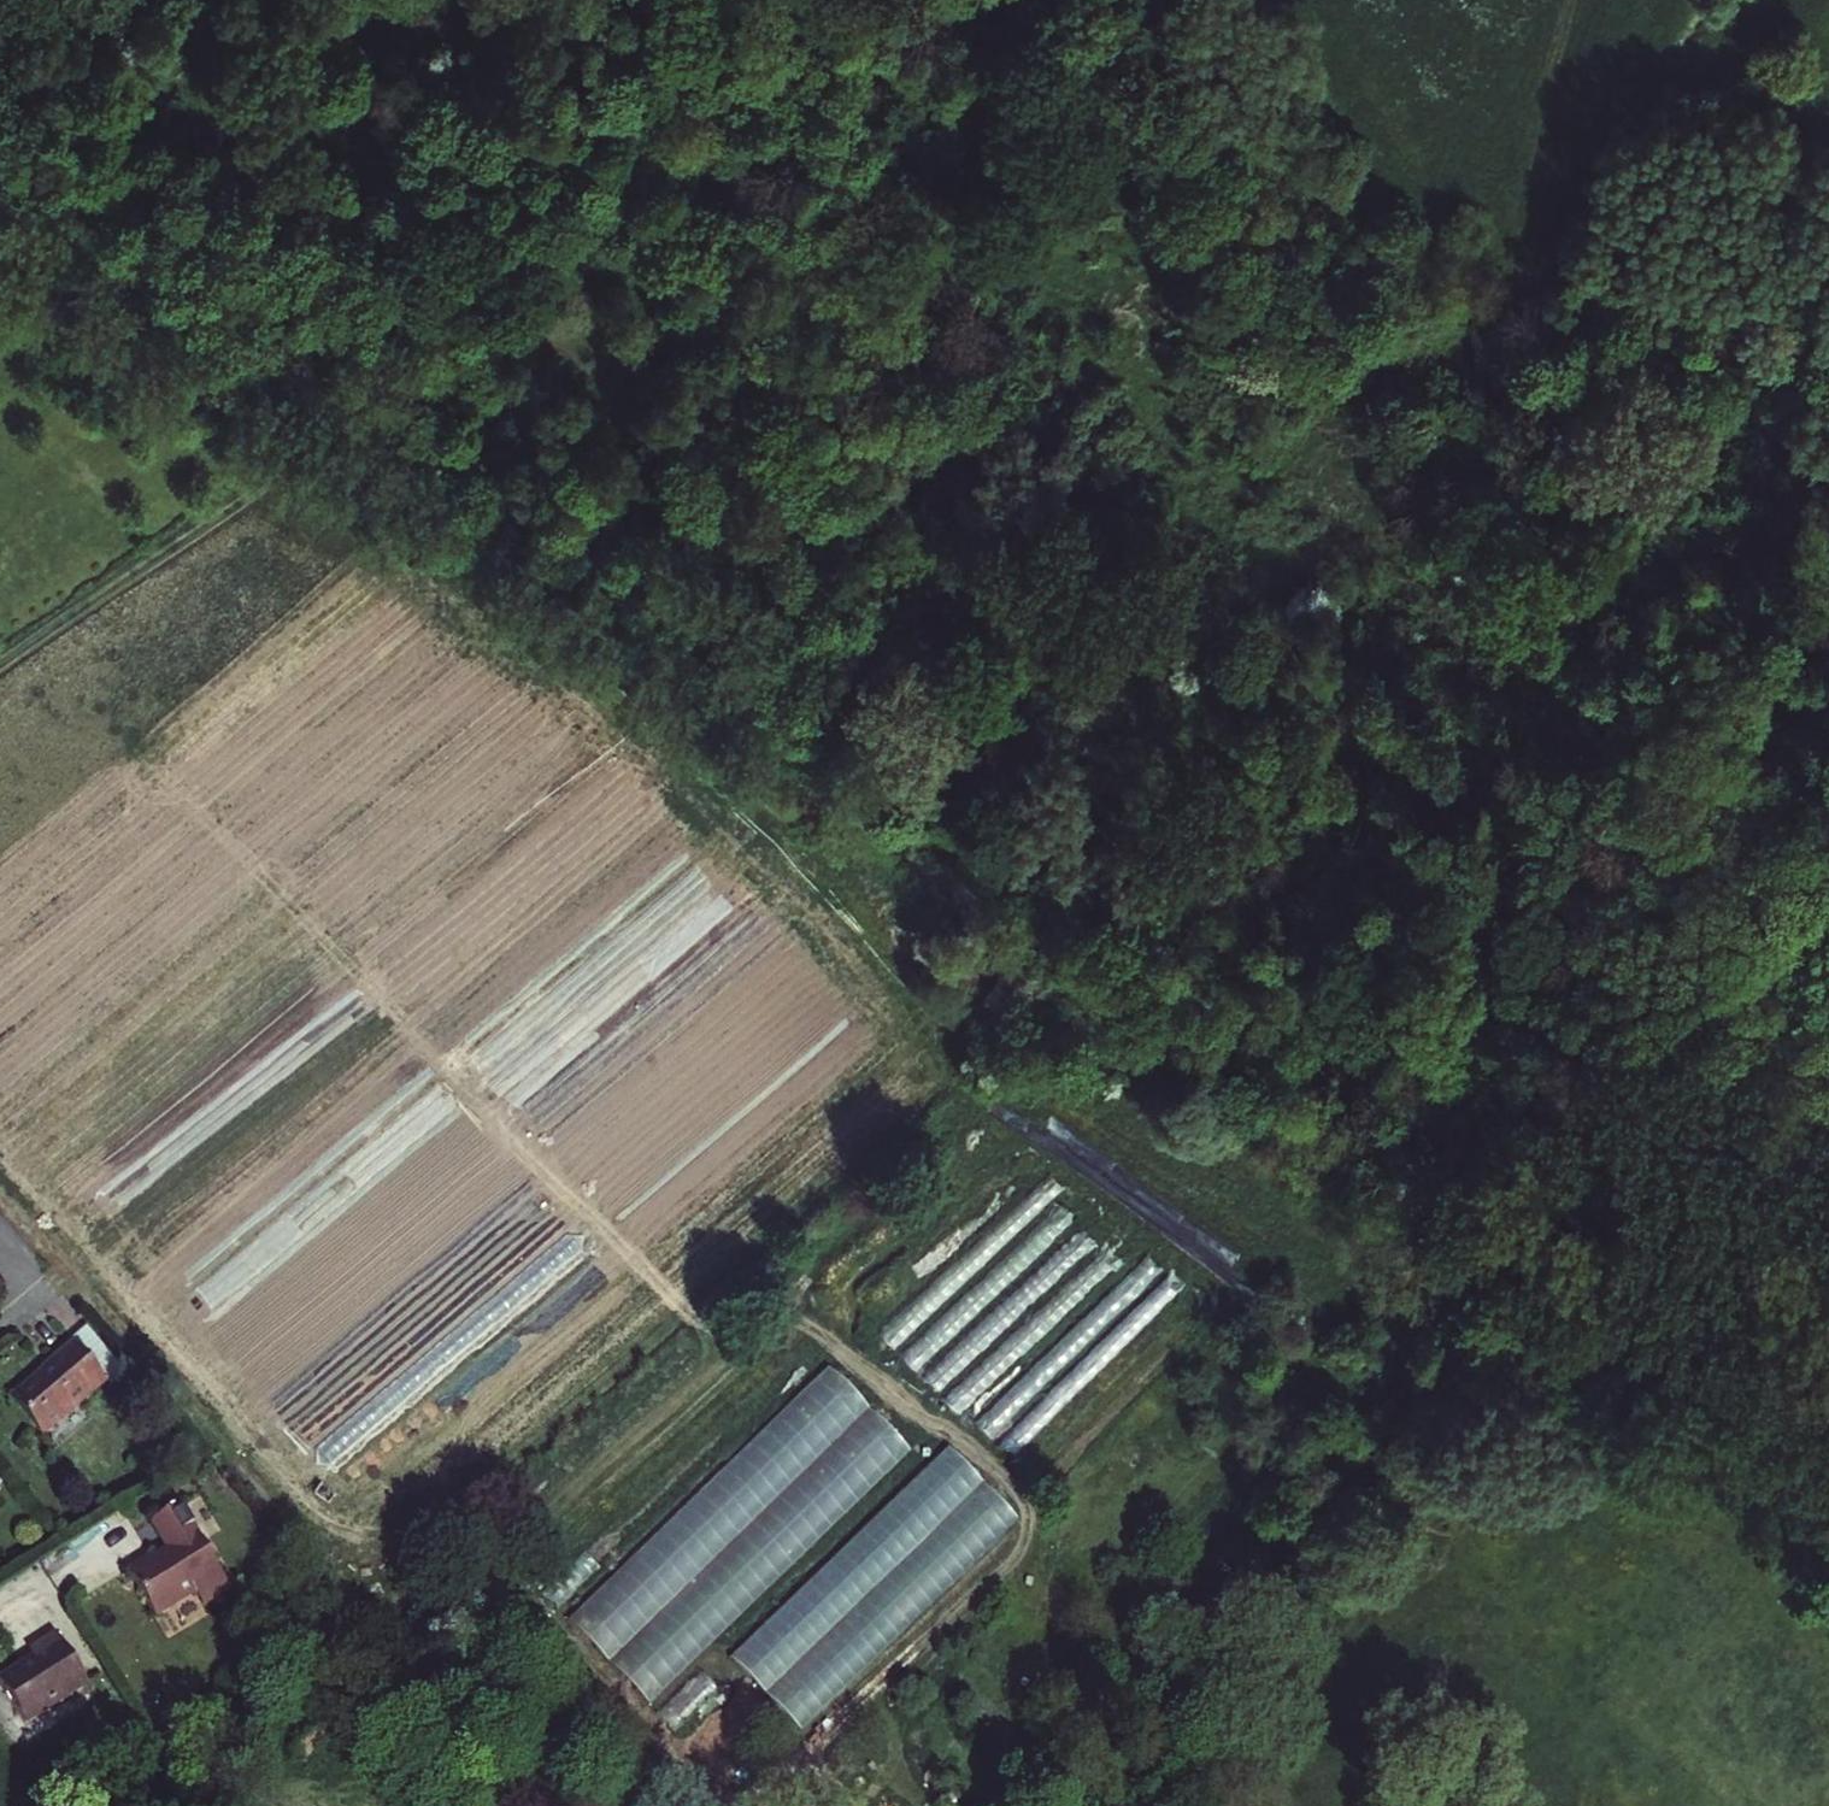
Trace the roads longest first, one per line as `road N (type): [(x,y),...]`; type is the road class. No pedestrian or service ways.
road 1 (track): [(673,0),(750,74),(260,477),(0,663)]

